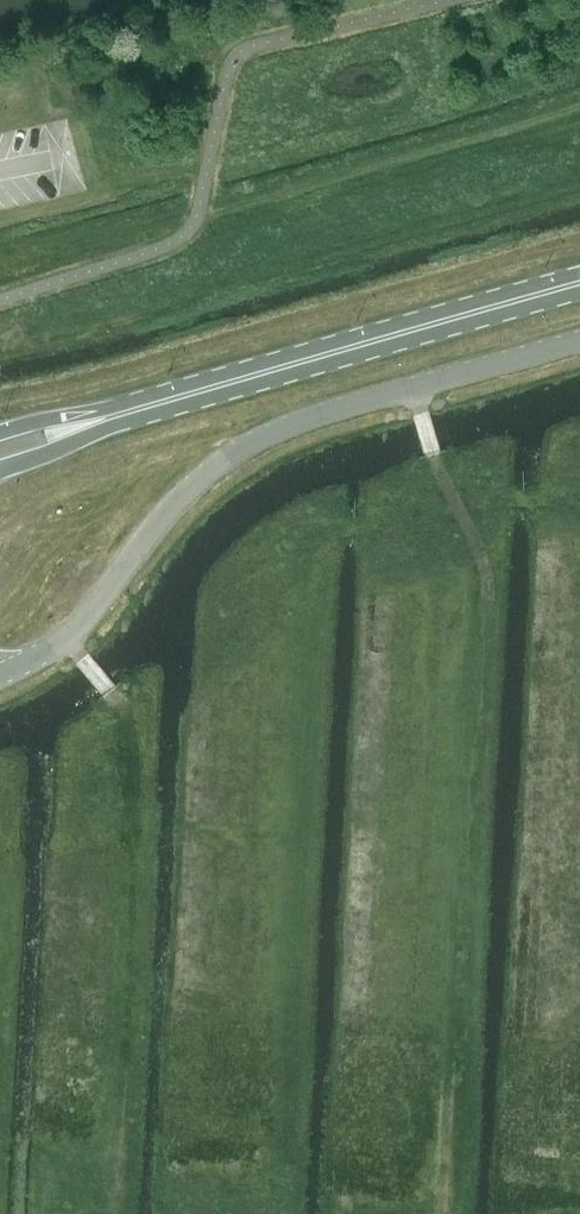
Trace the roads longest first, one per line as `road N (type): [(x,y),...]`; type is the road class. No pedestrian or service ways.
road 1 (unclassified): [(579,335),(298,415),(233,447),(149,521),(64,639),(0,671)]
road 2 (primary): [(121,414),(579,283)]
road 3 (track): [(64,639),(111,693),(98,1004)]
road 4 (track): [(438,513),(418,856)]
road 5 (track): [(414,383),(438,513),(579,515)]
road 6 (primary): [(0,470),(121,414)]
road 7 (primary): [(121,414),(0,429)]

